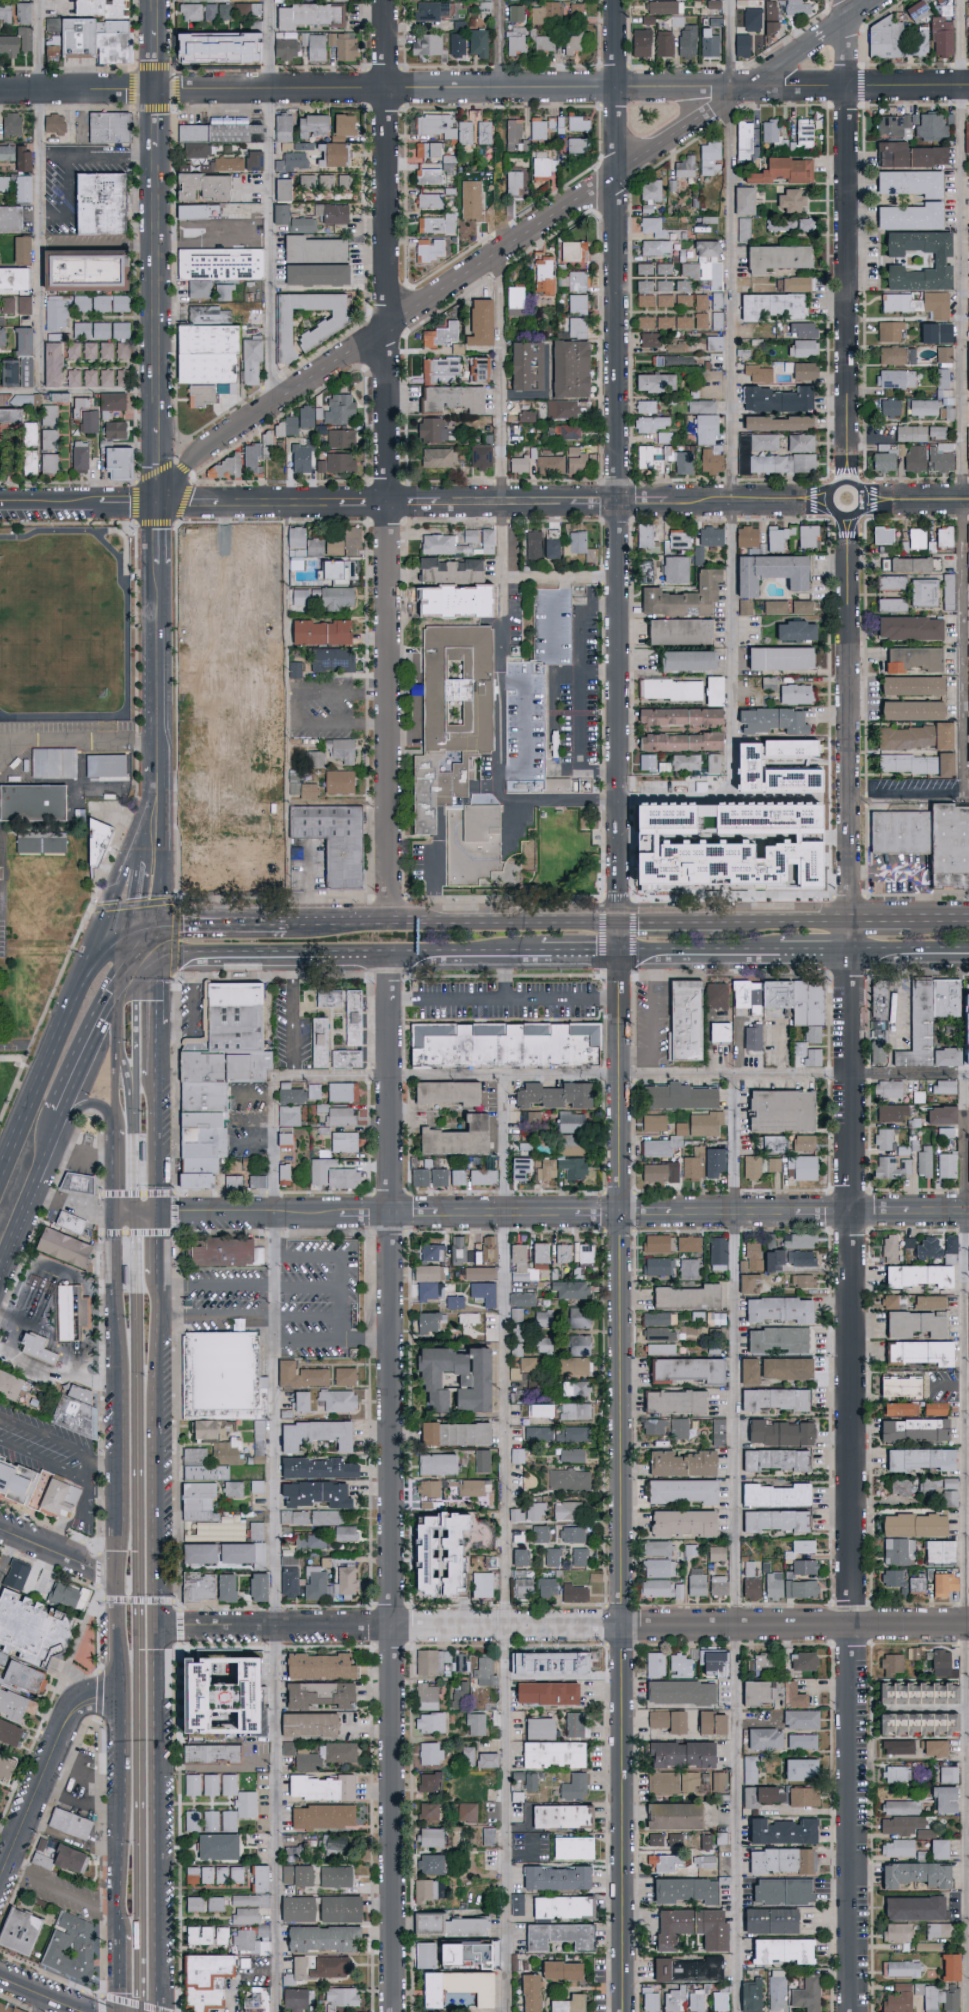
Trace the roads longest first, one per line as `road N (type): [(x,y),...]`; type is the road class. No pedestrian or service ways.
road 1 (residential): [(622,1627),(617,0)]
road 2 (residential): [(855,2011),(853,955)]
road 3 (residential): [(394,2011),(392,958)]
road 4 (residential): [(0,91),(968,88)]
road 5 (residential): [(394,921),(387,0)]
road 6 (tertiary): [(158,506),(182,471),(881,0)]
road 7 (residential): [(156,1214),(968,1212)]
road 8 (residential): [(158,506),(826,504)]
road 9 (residential): [(847,485),(845,0)]
road 10 (residential): [(153,1628),(622,1627)]
road 11 (residential): [(853,955),(849,526)]
road 12 (residential): [(623,2011),(622,1627)]
road 13 (secondary): [(157,2010),(153,1628)]
road 14 (primary): [(158,961),(538,957)]
road 15 (residential): [(622,1627),(968,1624)]
road 16 (primary): [(623,923),(286,925)]
road 17 (secondary): [(157,427),(155,148)]
road 18 (residential): [(0,1883),(59,1745),(91,1696),(124,1692)]
road 19 (primary): [(90,963),(0,1175)]
road 20 (secondary): [(158,768),(158,565)]
road 21 (secondary): [(116,1215),(123,1402)]
road 22 (secondary): [(153,1628),(151,1445)]
road 23 (secondary): [(122,1520),(124,1692)]
road 24 (secondary): [(151,1445),(157,1275)]
road 25 (primary): [(62,1116),(129,970)]
road 26 (residential): [(0,507),(158,506)]
road 27 (primary): [(622,956),(780,955)]
road 28 (secondary): [(160,923),(167,810),(158,768)]
road 29 (secondary): [(125,1800),(125,1940)]
road 30 (secondary): [(156,1214),(155,1075)]
road 31 (primary): [(143,838),(90,963)]
road 32 (primary): [(853,923),(721,921)]
road 33 (residential): [(0,1528),(99,1570),(123,1572)]
road 34 (primary): [(286,925),(160,923)]
road 35 (residential): [(868,503),(857,487),(844,485),(826,504),(830,517),(849,526),(861,521),(868,503)]

